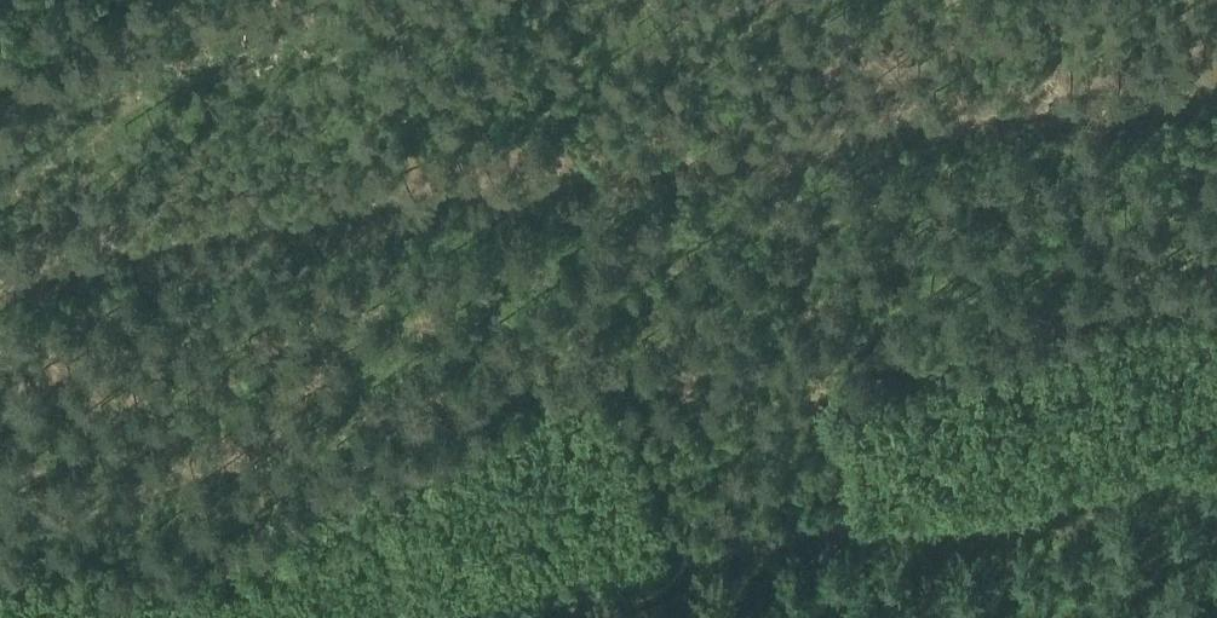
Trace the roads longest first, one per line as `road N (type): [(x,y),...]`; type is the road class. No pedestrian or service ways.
road 1 (track): [(1216,87),(1085,113),(775,148),(0,291)]
road 2 (track): [(1216,444),(379,617)]

